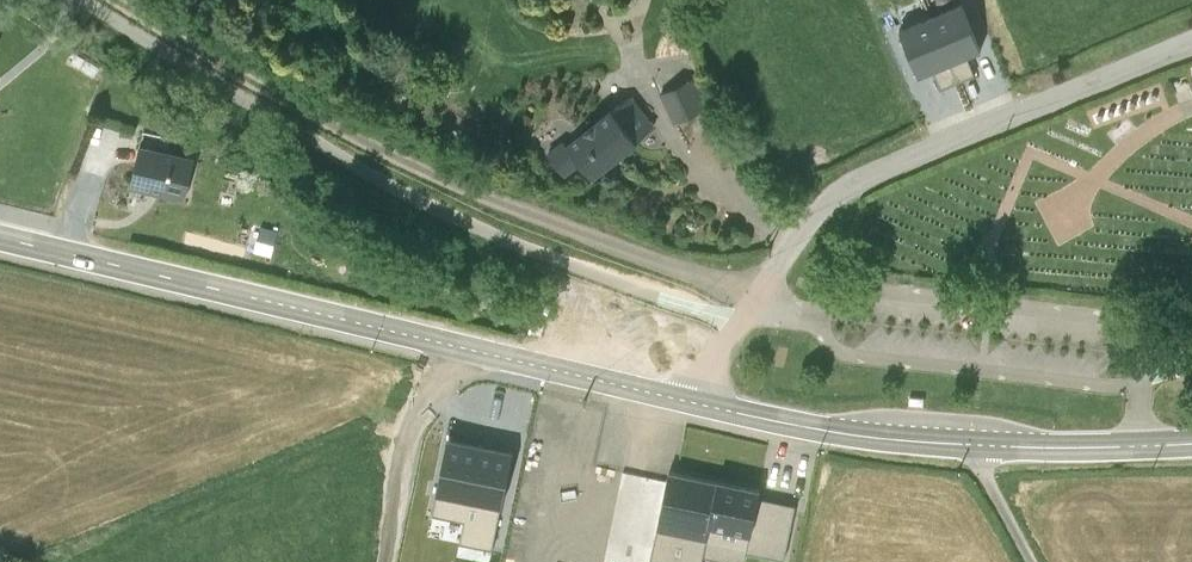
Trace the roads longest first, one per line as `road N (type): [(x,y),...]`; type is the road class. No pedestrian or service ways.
road 1 (residential): [(1191,45),(1086,79),(831,199),(741,312),(692,397)]
road 2 (secondary): [(692,397),(911,436),(1191,442)]
road 3 (secondary): [(0,236),(459,342)]
road 4 (track): [(301,0),(360,60),(421,94),(465,100),(480,83),(490,0)]
road 5 (secondary): [(459,342),(692,397)]
road 6 (unclassified): [(459,342),(412,423),(382,561)]
road 7 (track): [(501,0),(524,21),(566,38),(625,30),(645,0)]

